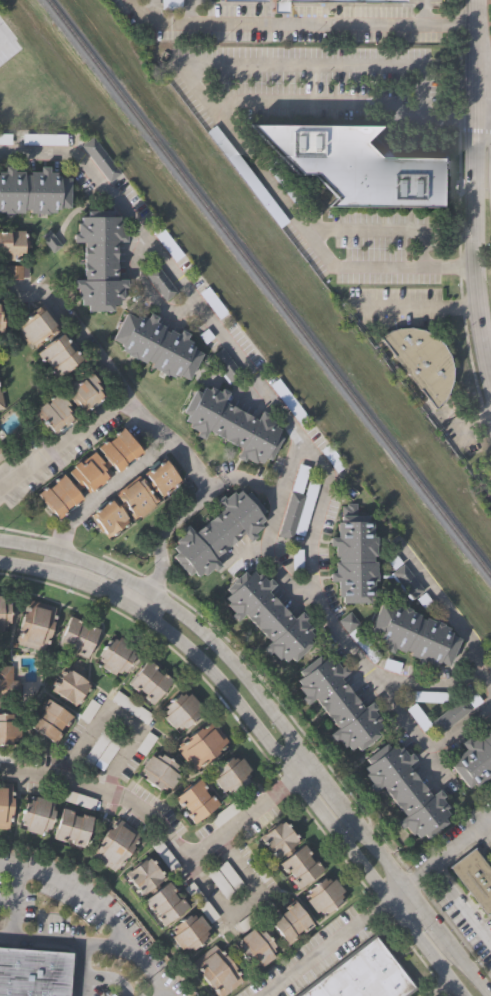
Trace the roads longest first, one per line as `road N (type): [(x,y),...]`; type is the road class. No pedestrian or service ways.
road 1 (tertiary): [(481,995),(213,647),(151,597),(39,548)]
road 2 (tertiary): [(57,574),(135,609),(192,655),(461,995)]
road 3 (secondary): [(474,117),(474,268),(490,377)]

